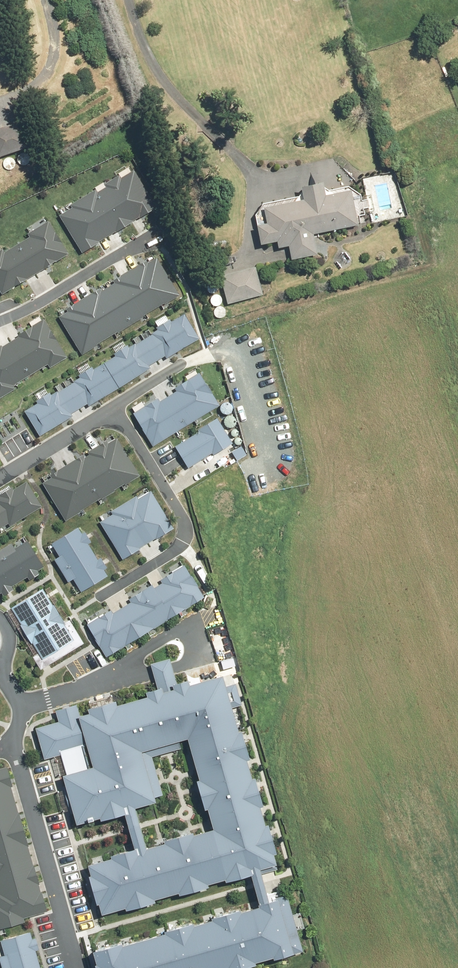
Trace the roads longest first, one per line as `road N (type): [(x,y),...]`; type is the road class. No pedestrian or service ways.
road 1 (residential): [(99,596),(187,545),(189,535),(112,406)]
road 2 (residential): [(16,744),(75,967)]
road 3 (residential): [(21,708),(123,667),(198,618),(221,615)]
road 4 (residential): [(0,318),(154,234)]
road 5 (residential): [(0,477),(112,406)]

